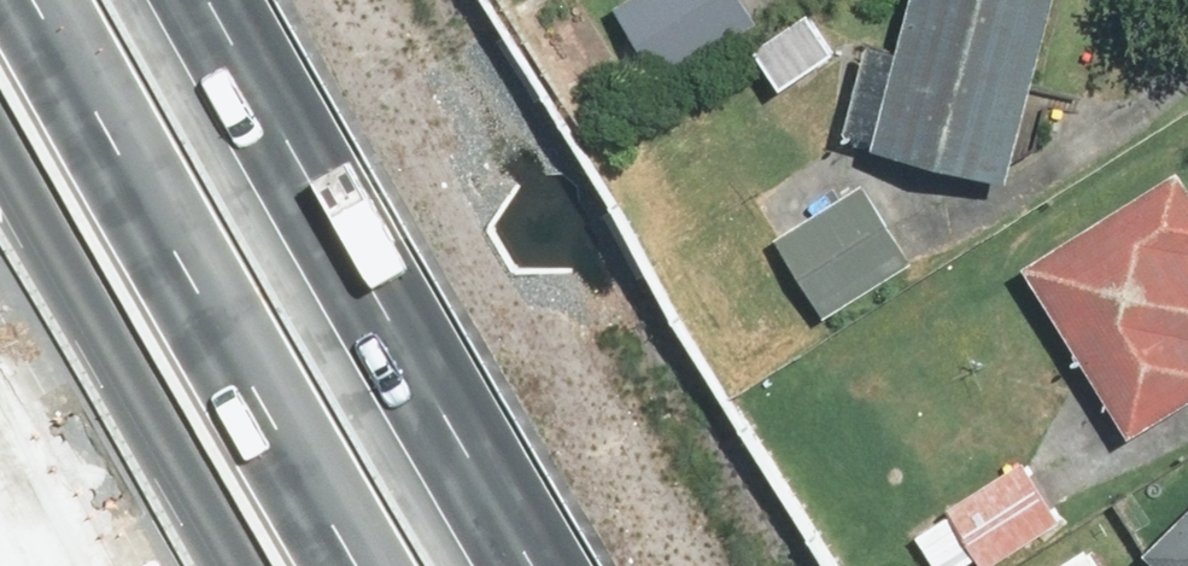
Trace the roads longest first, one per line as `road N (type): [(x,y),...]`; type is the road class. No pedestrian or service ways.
road 1 (motorway): [(123,0),(445,565)]
road 2 (motorway): [(206,565),(0,215)]

